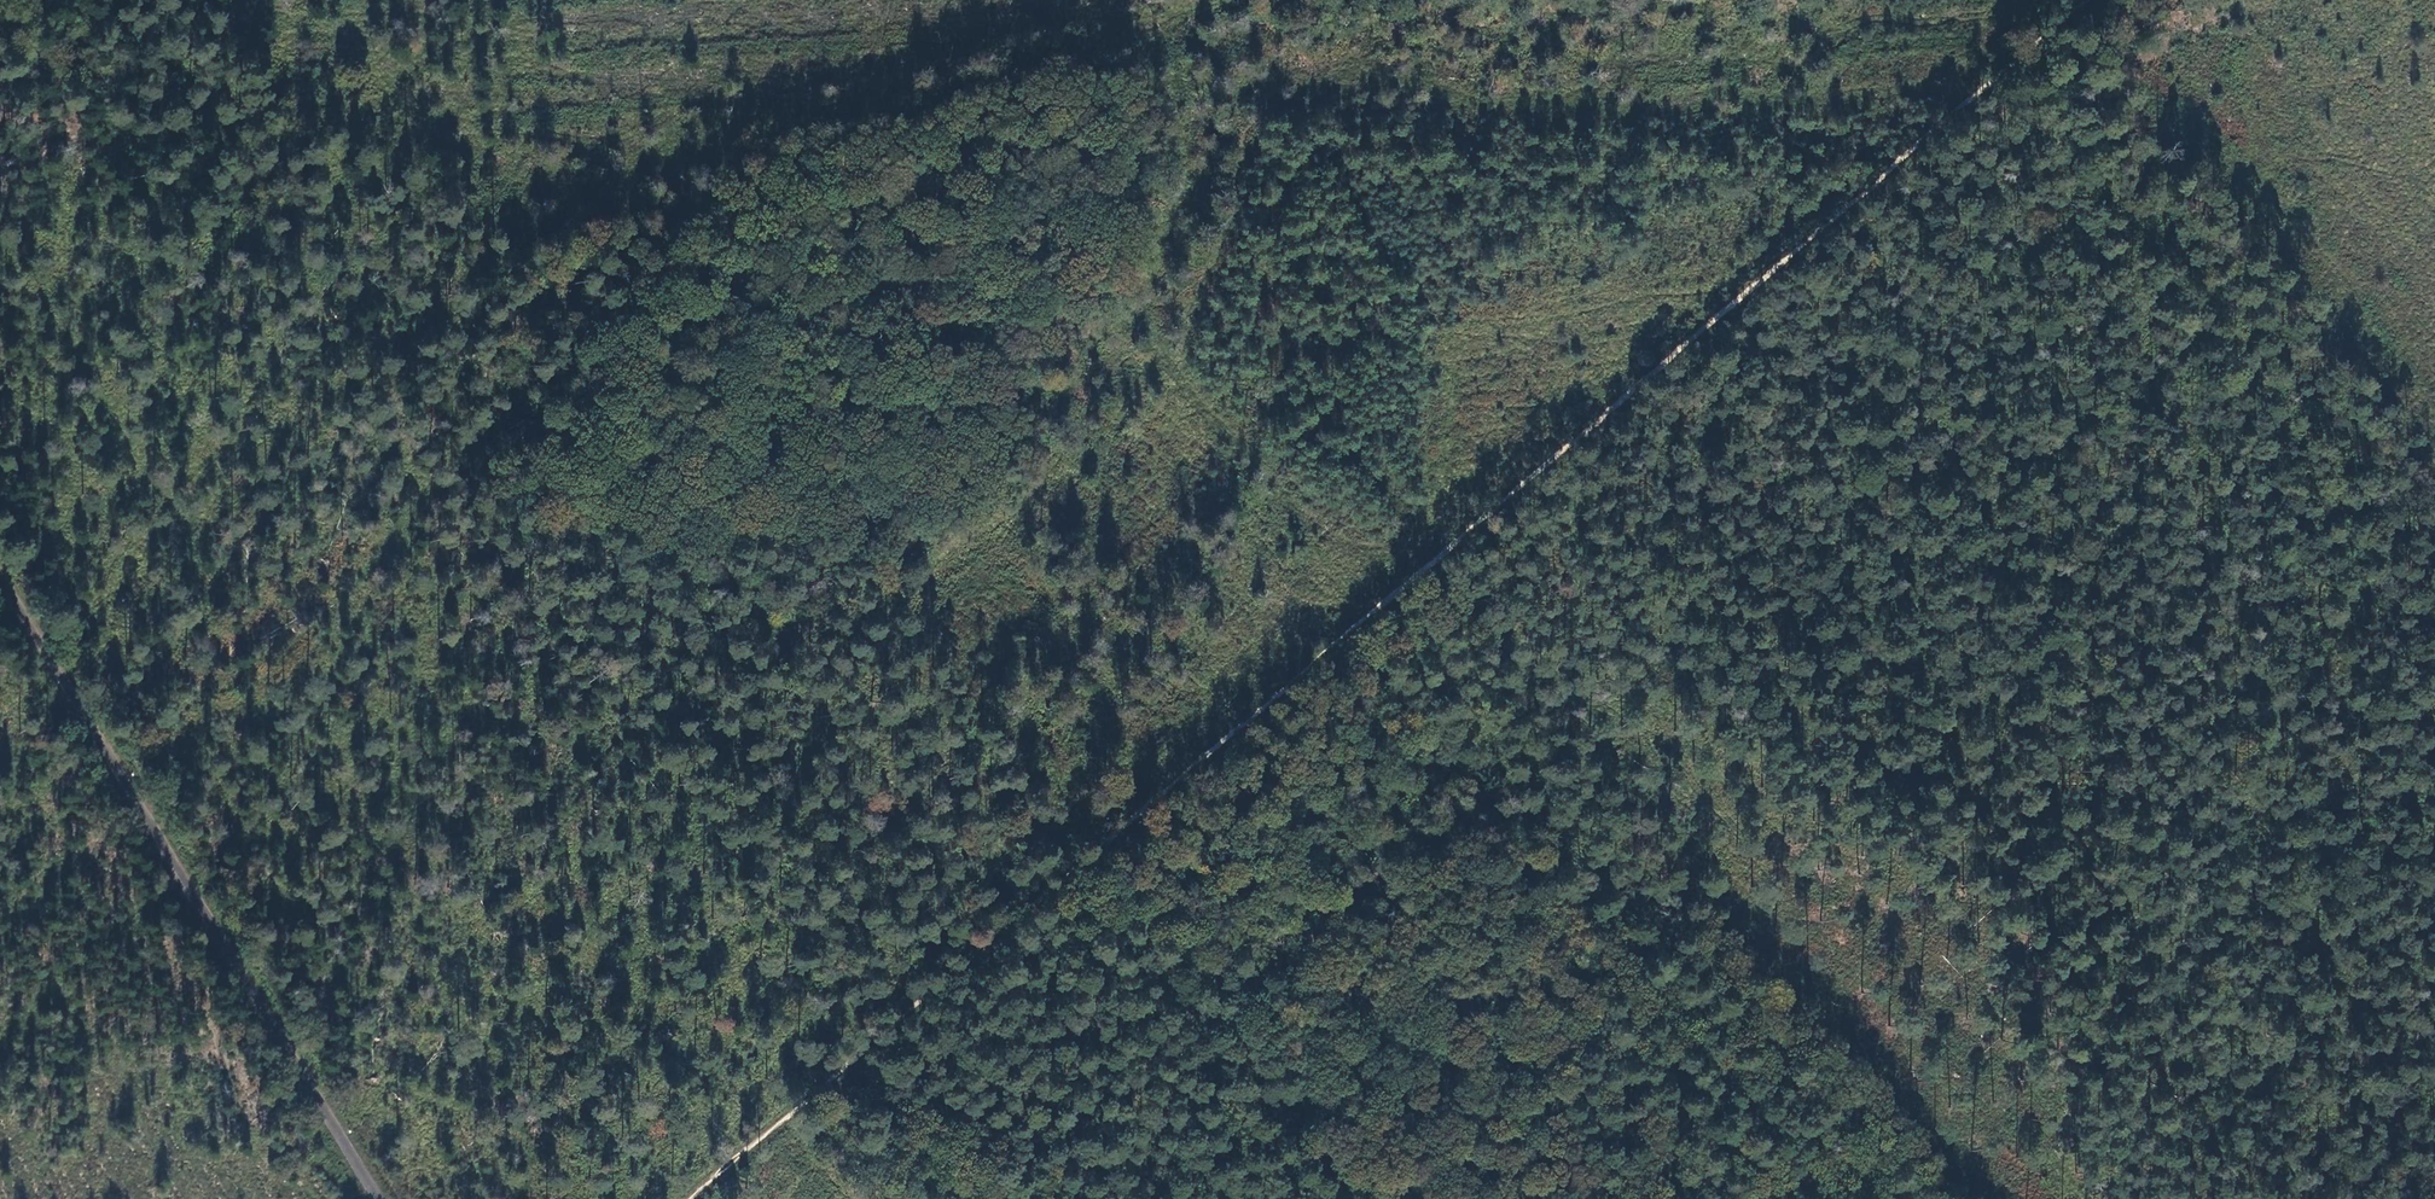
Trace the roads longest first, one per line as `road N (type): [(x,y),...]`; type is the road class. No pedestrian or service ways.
road 1 (track): [(686,1198),(1102,834),(2087,0)]
road 2 (track): [(378,1198),(0,573)]

